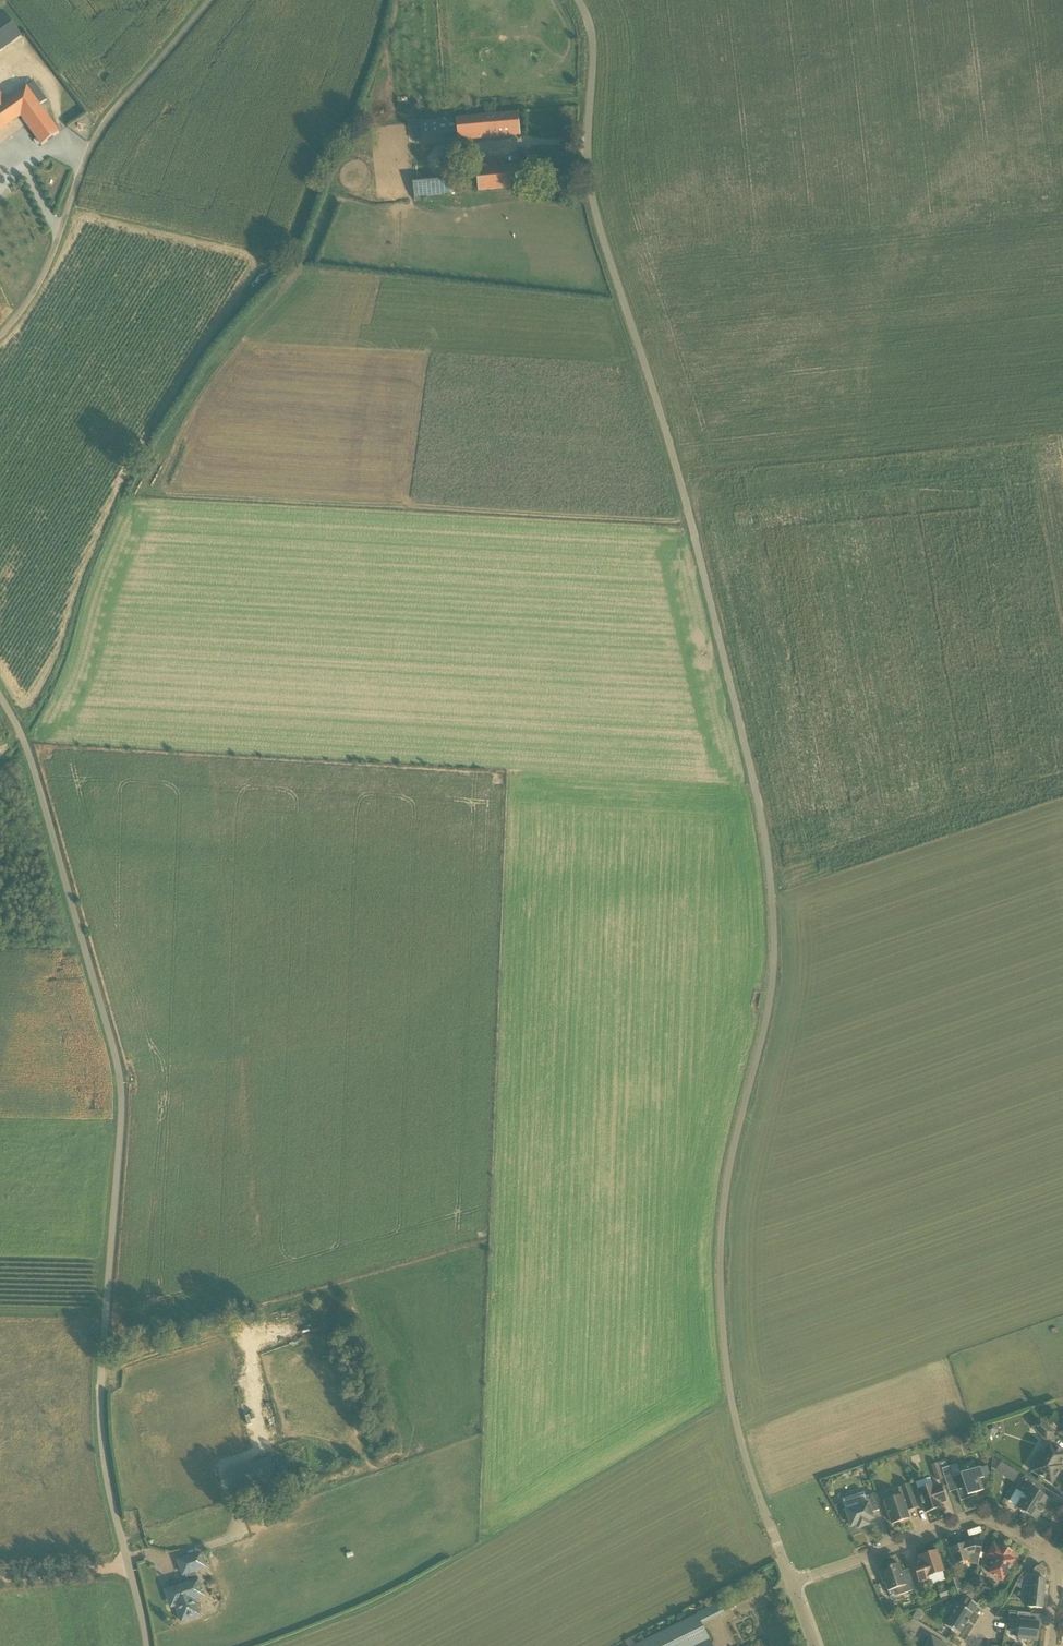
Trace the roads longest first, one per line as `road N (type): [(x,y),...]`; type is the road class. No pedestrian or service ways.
road 1 (unclassified): [(788,1580),(725,1407),(712,1288),(720,1196),(769,965),(764,844),(679,490),(592,216),(591,32),(575,0)]
road 2 (unclassified): [(146,1645),(96,1452),(110,1066),(0,705)]
road 3 (unclassified): [(0,338),(38,290),(103,129),(209,0)]
road 4 (residential): [(1043,1555),(974,1524),(788,1580)]

